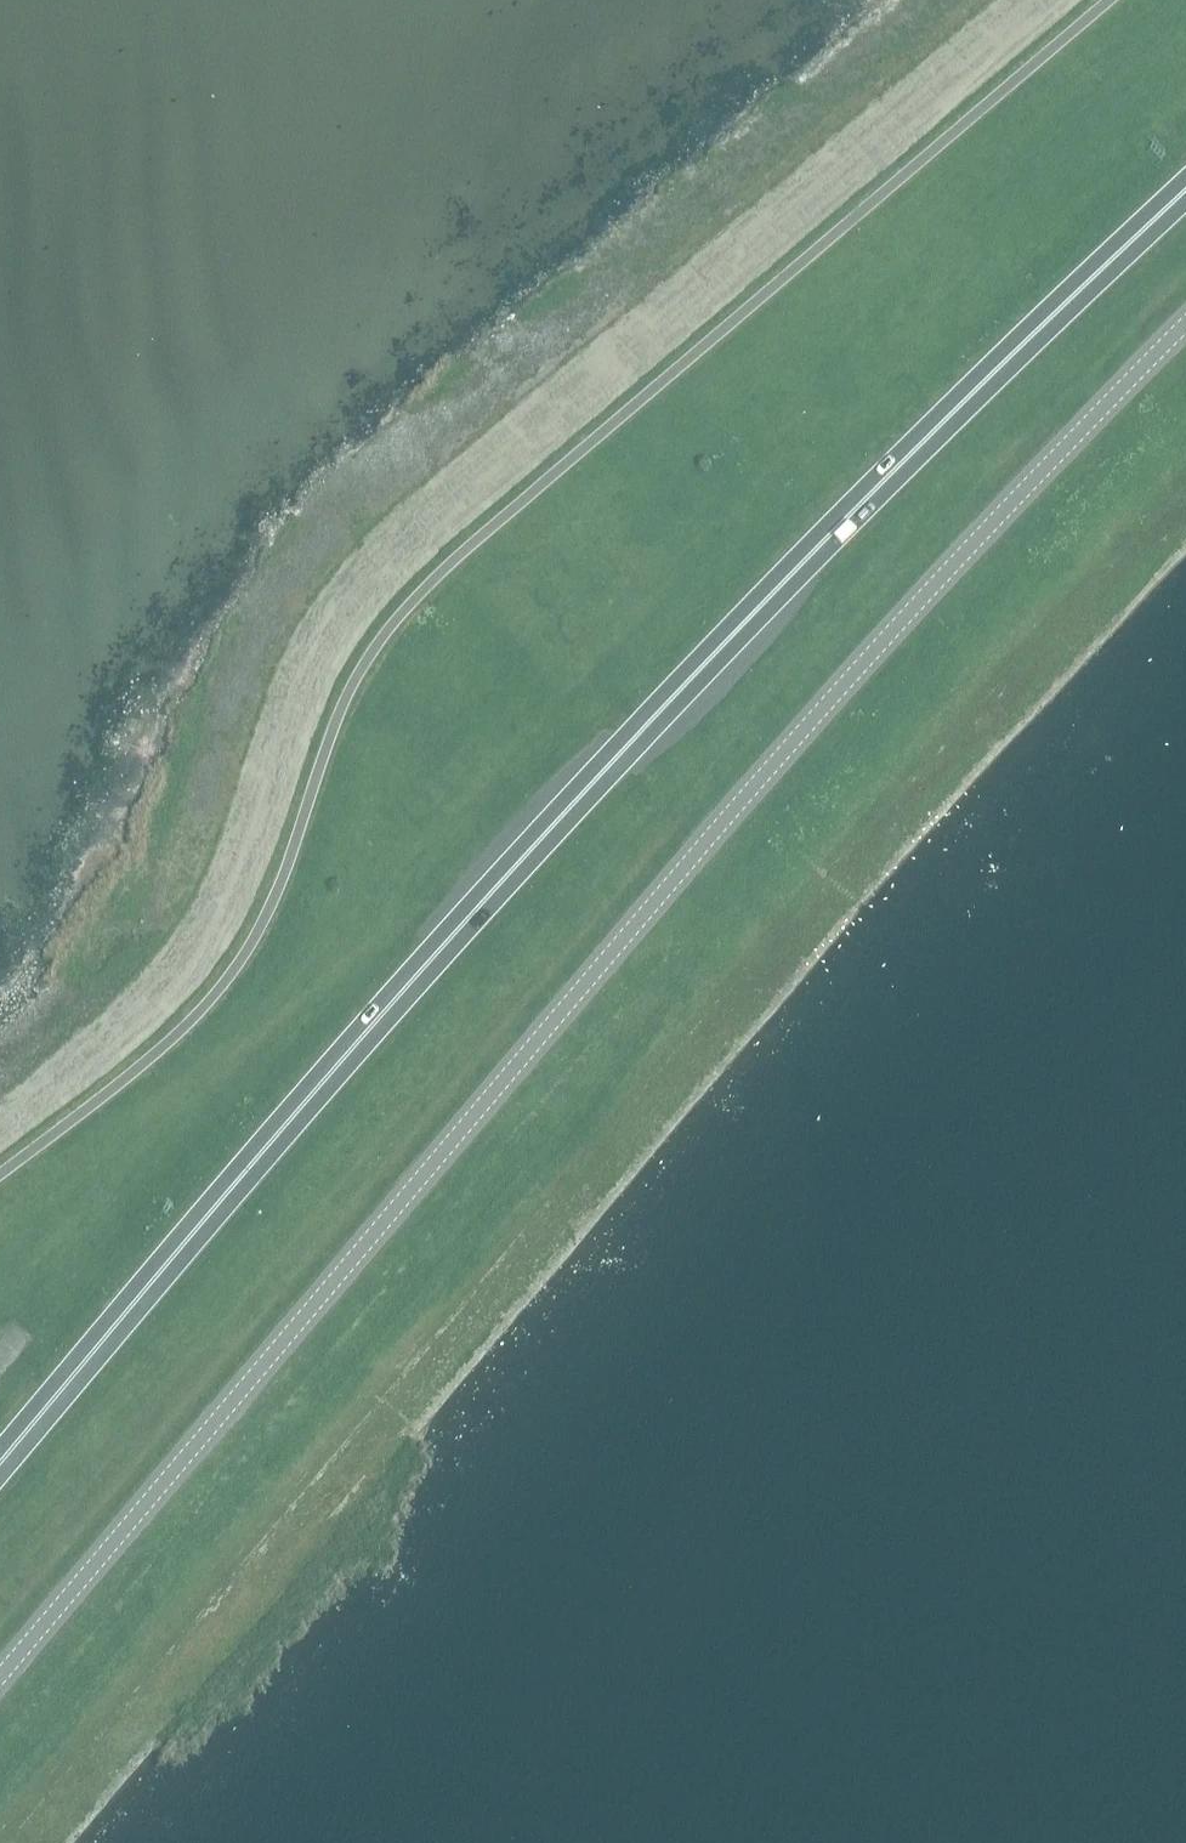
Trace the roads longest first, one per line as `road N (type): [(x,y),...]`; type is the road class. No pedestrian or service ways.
road 1 (tertiary): [(0,1677),(730,814),(1185,325)]
road 2 (trunk): [(0,1463),(369,1036),(818,547),(1185,190)]

